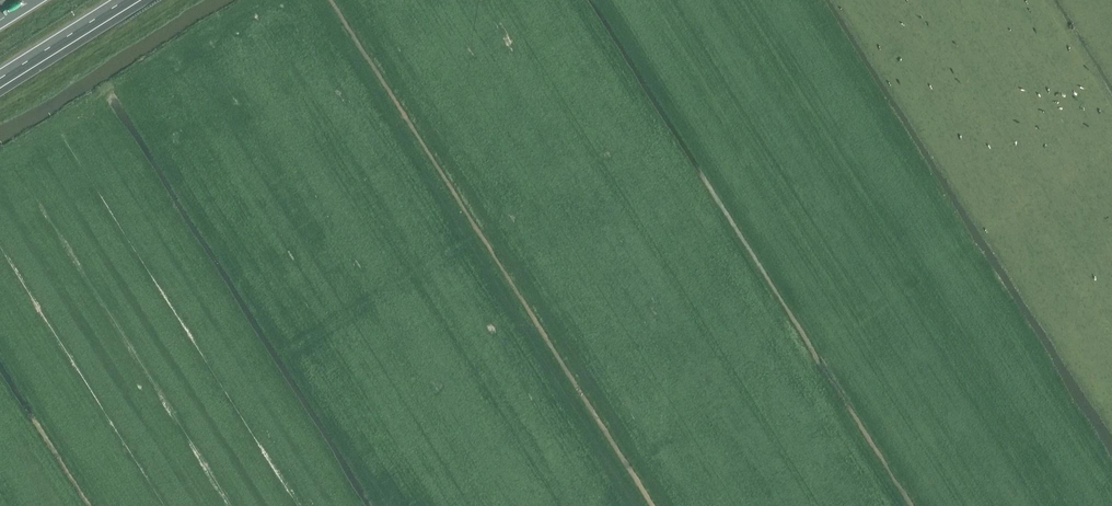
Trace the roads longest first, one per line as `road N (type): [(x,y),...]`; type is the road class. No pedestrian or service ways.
road 1 (motorway): [(0,85),(135,0)]

